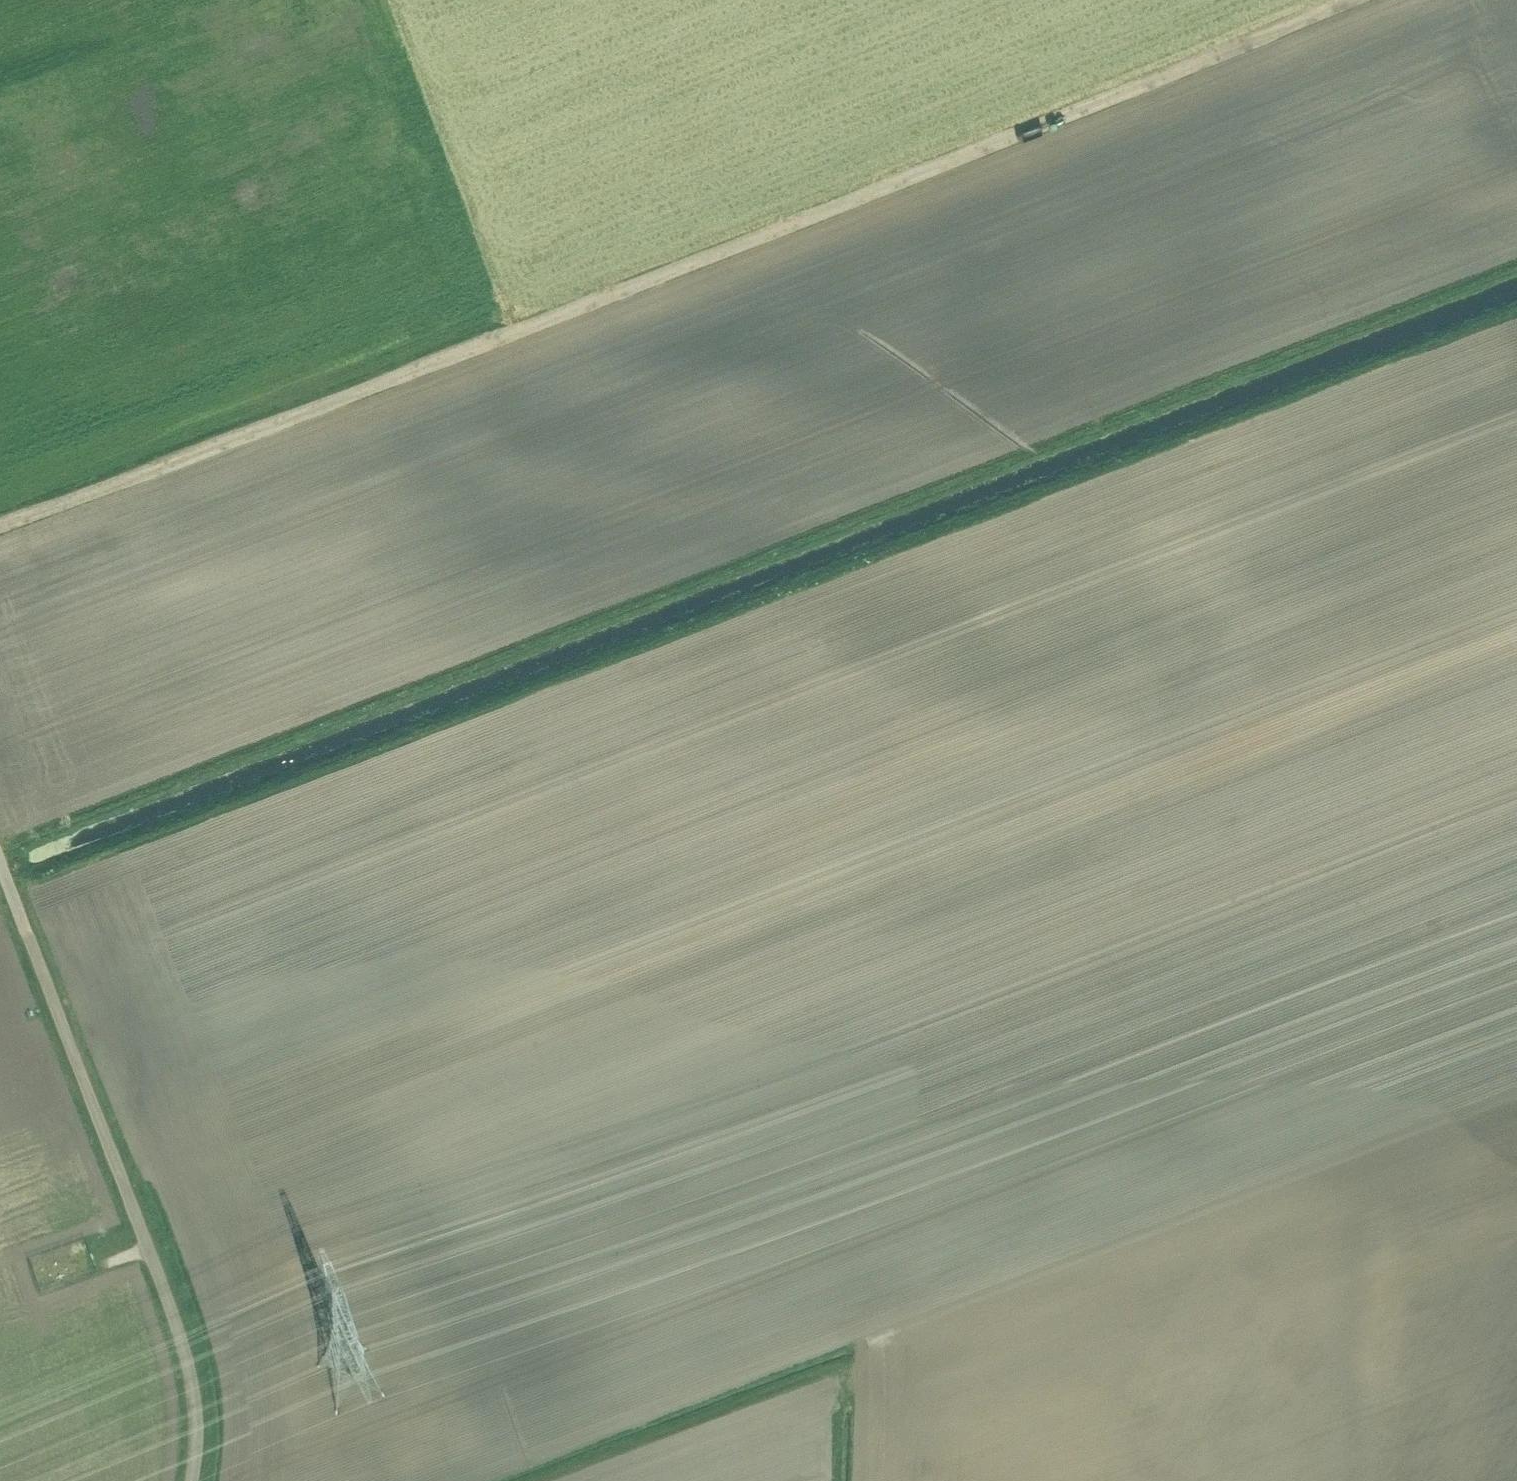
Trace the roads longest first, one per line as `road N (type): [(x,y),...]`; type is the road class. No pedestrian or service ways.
road 1 (track): [(0,521),(1323,0)]
road 2 (unclassified): [(192,1480),(196,1406),(185,1354),(0,866)]

